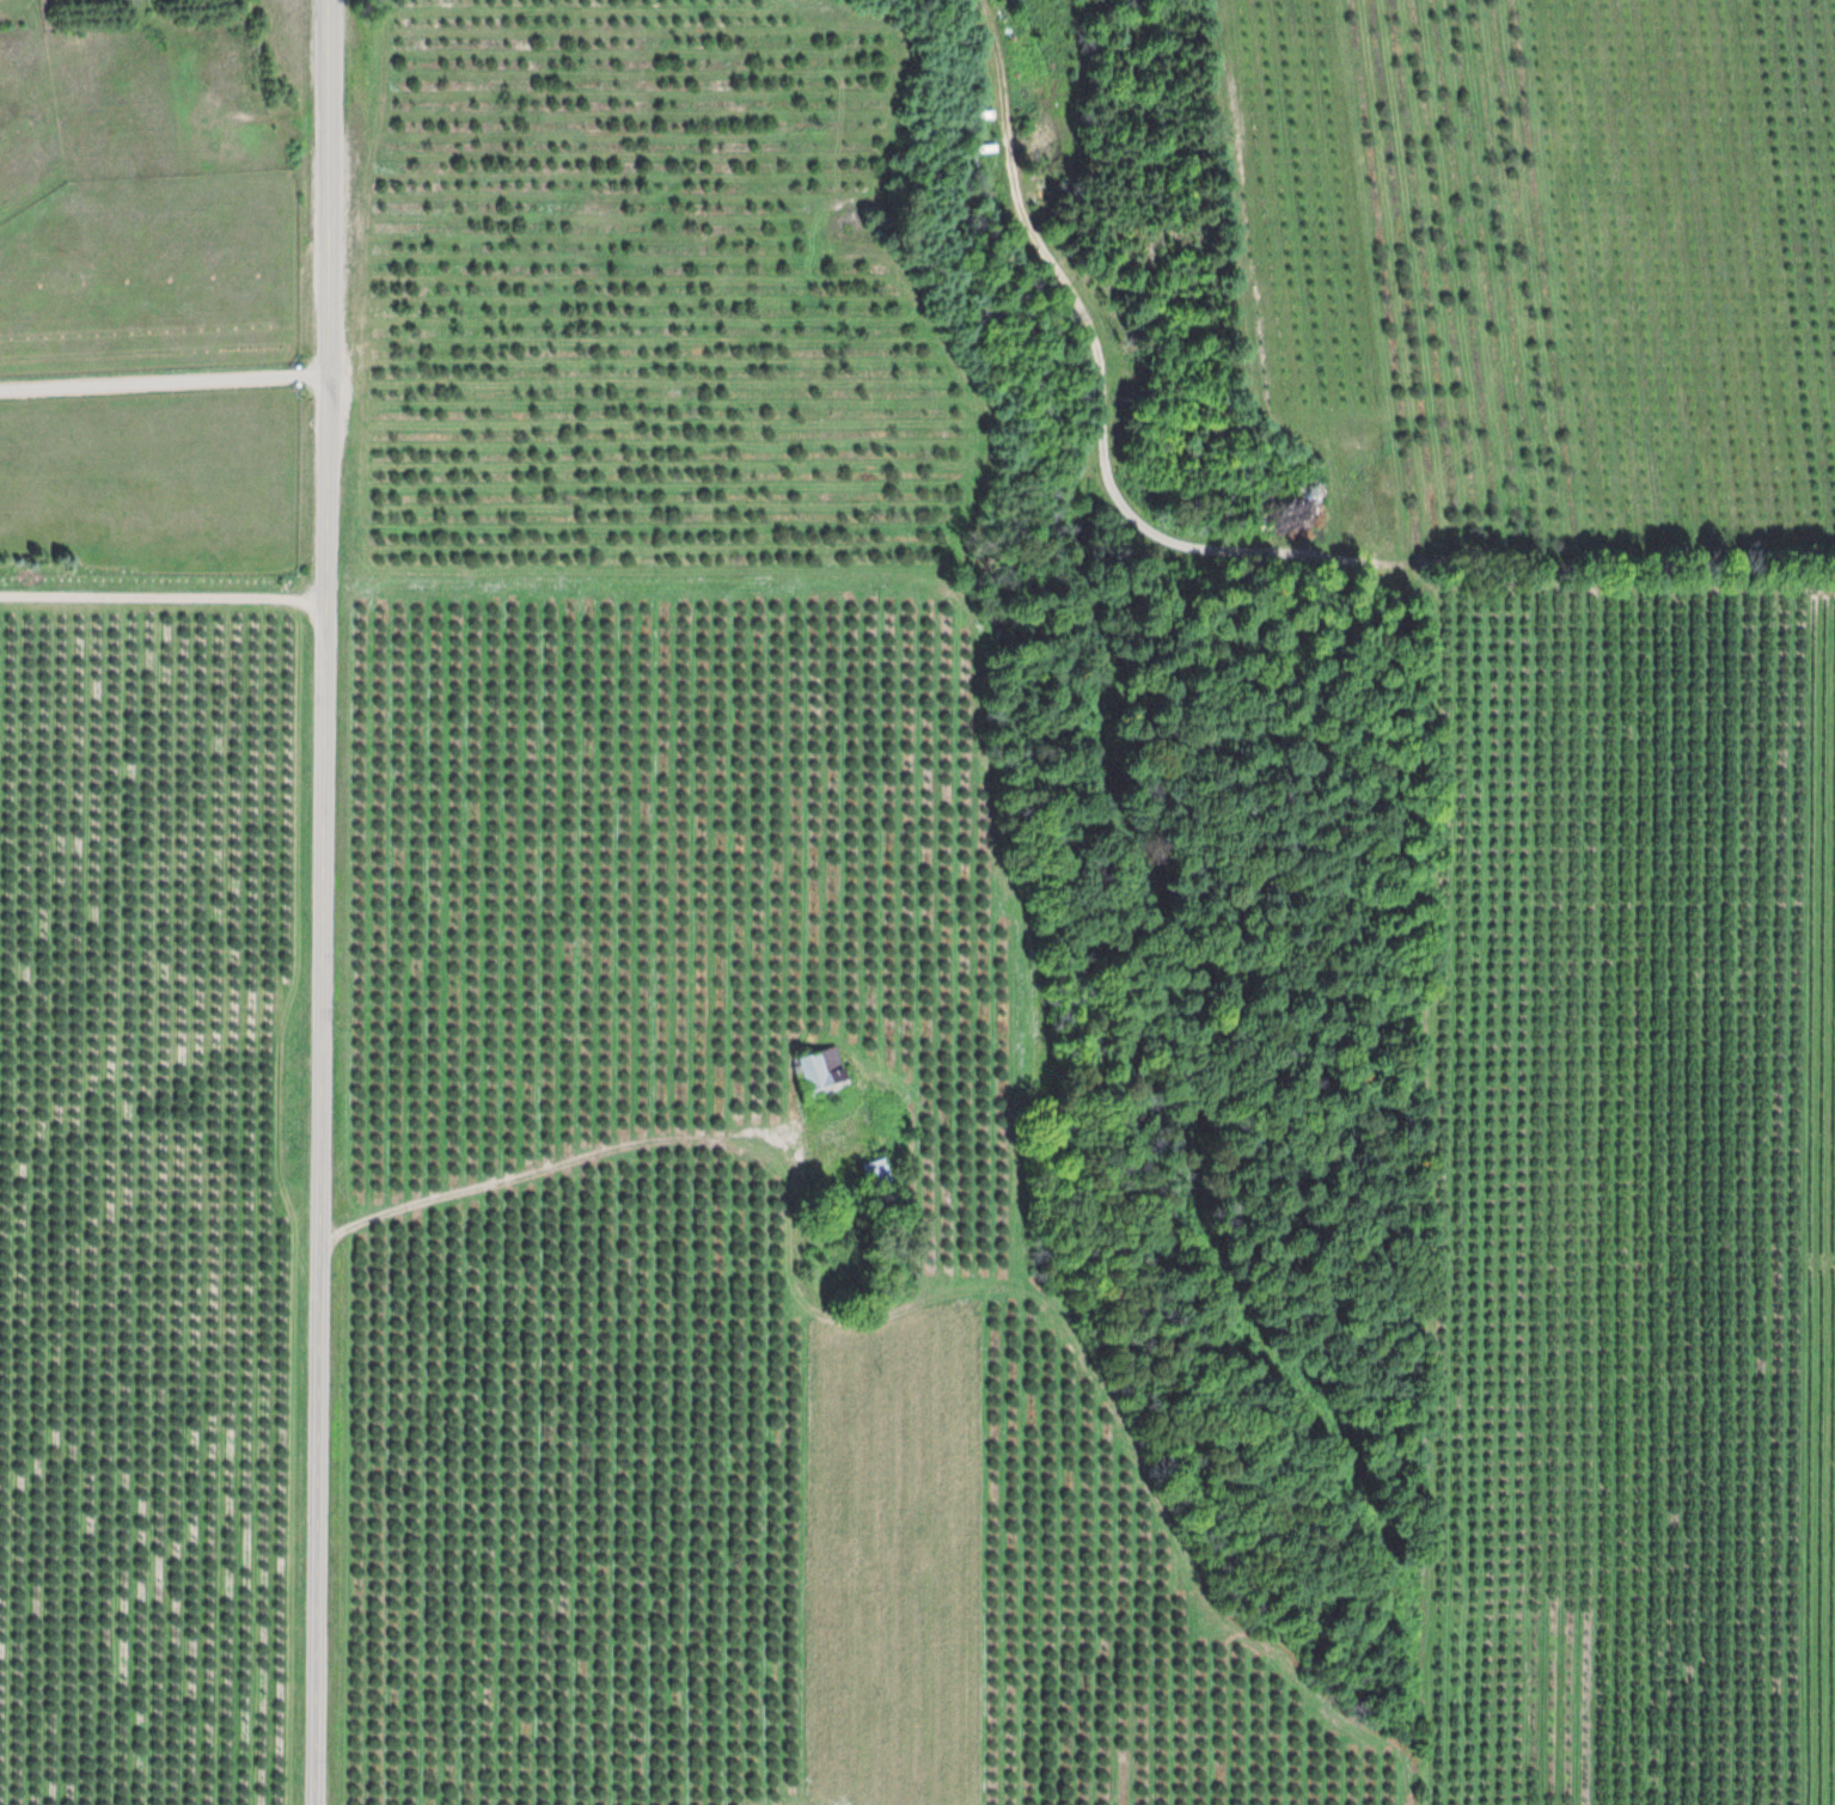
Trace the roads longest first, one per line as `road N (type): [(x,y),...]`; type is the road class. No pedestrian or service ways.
road 1 (residential): [(316,1804),(329,0)]

